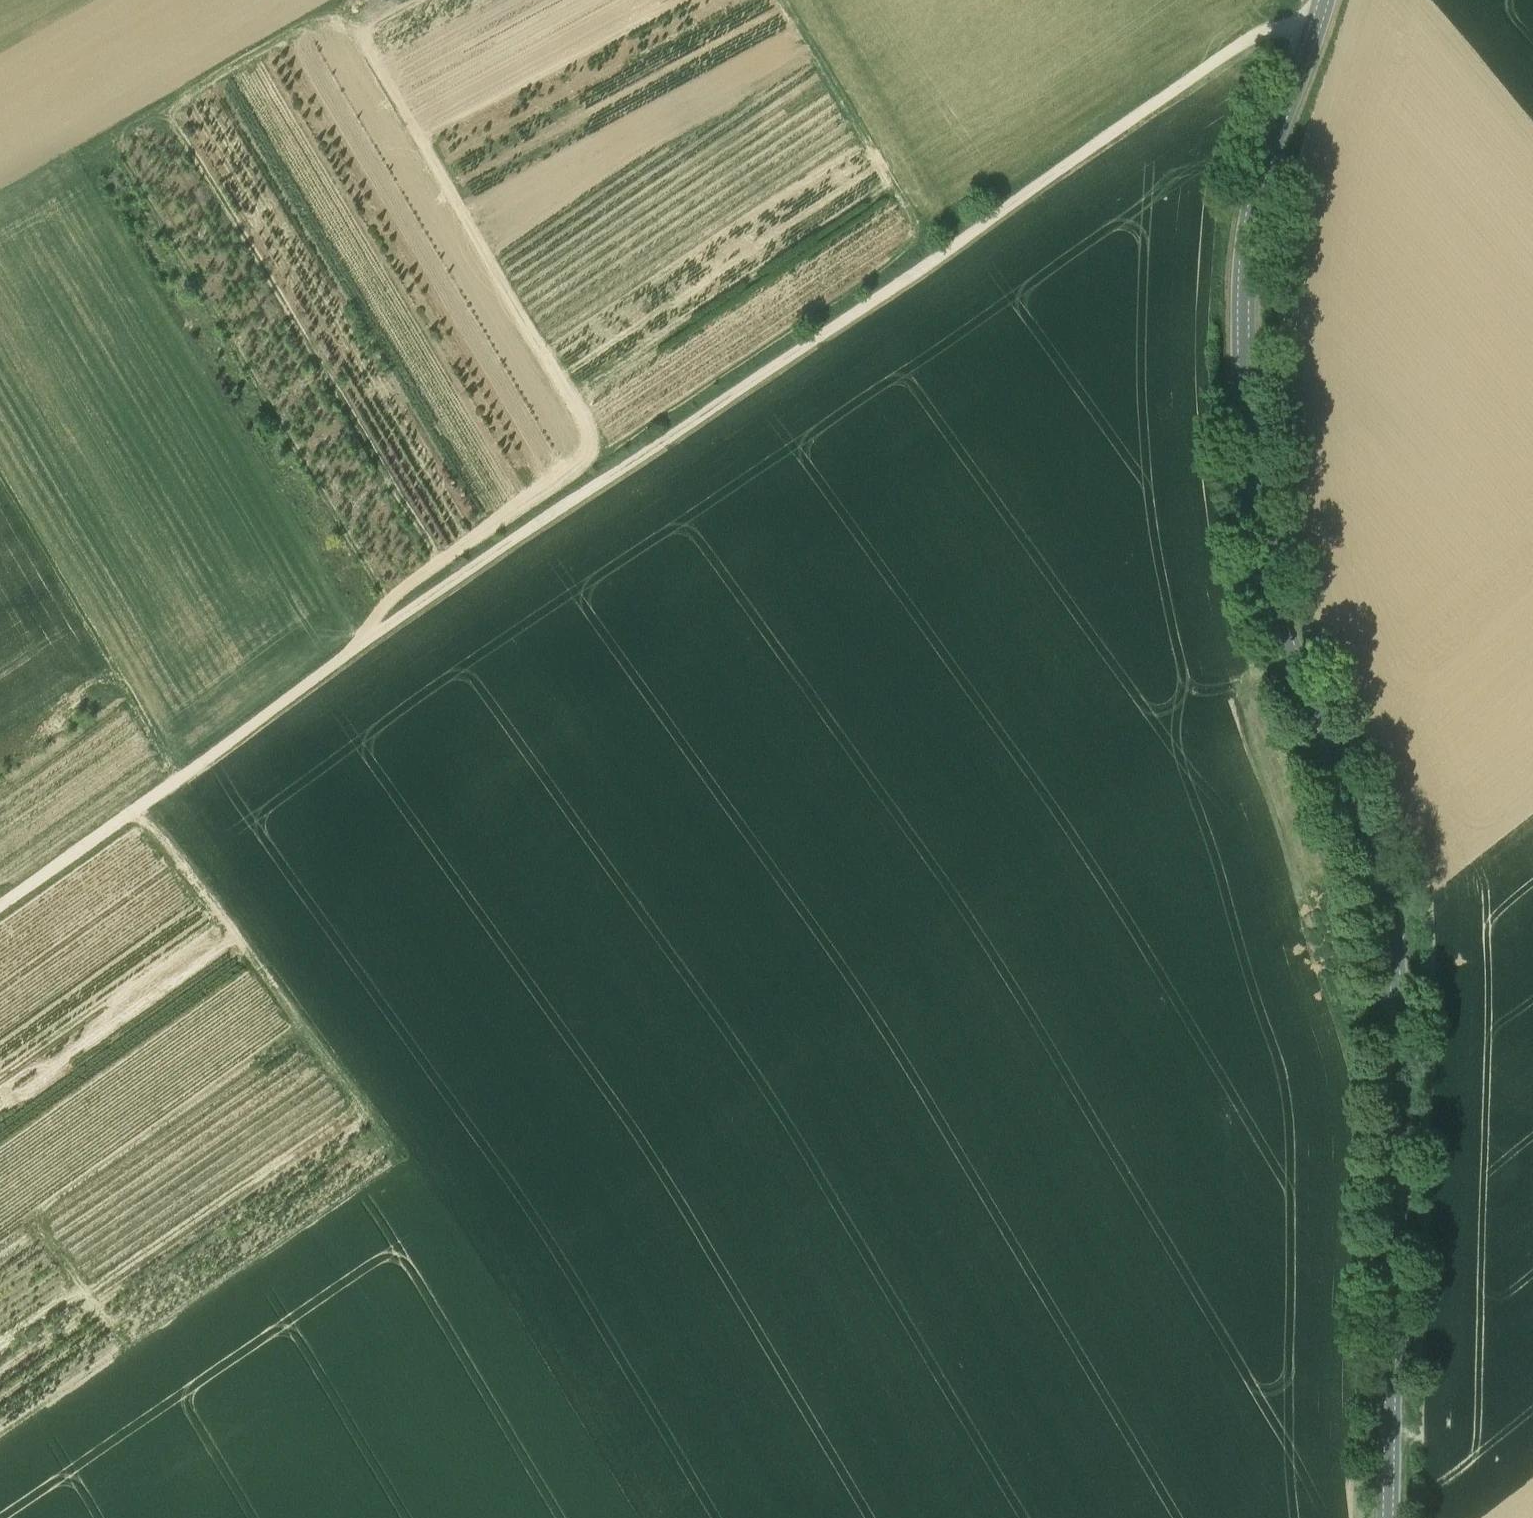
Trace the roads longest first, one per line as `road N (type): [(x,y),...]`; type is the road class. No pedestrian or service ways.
road 1 (track): [(0,904),(411,610),(1232,51),(1270,30),(1317,23)]
road 2 (tertiary): [(1388,1517),(1394,948),(1366,830),(1286,638),(1264,560),(1244,353),(1258,192),(1324,0)]

